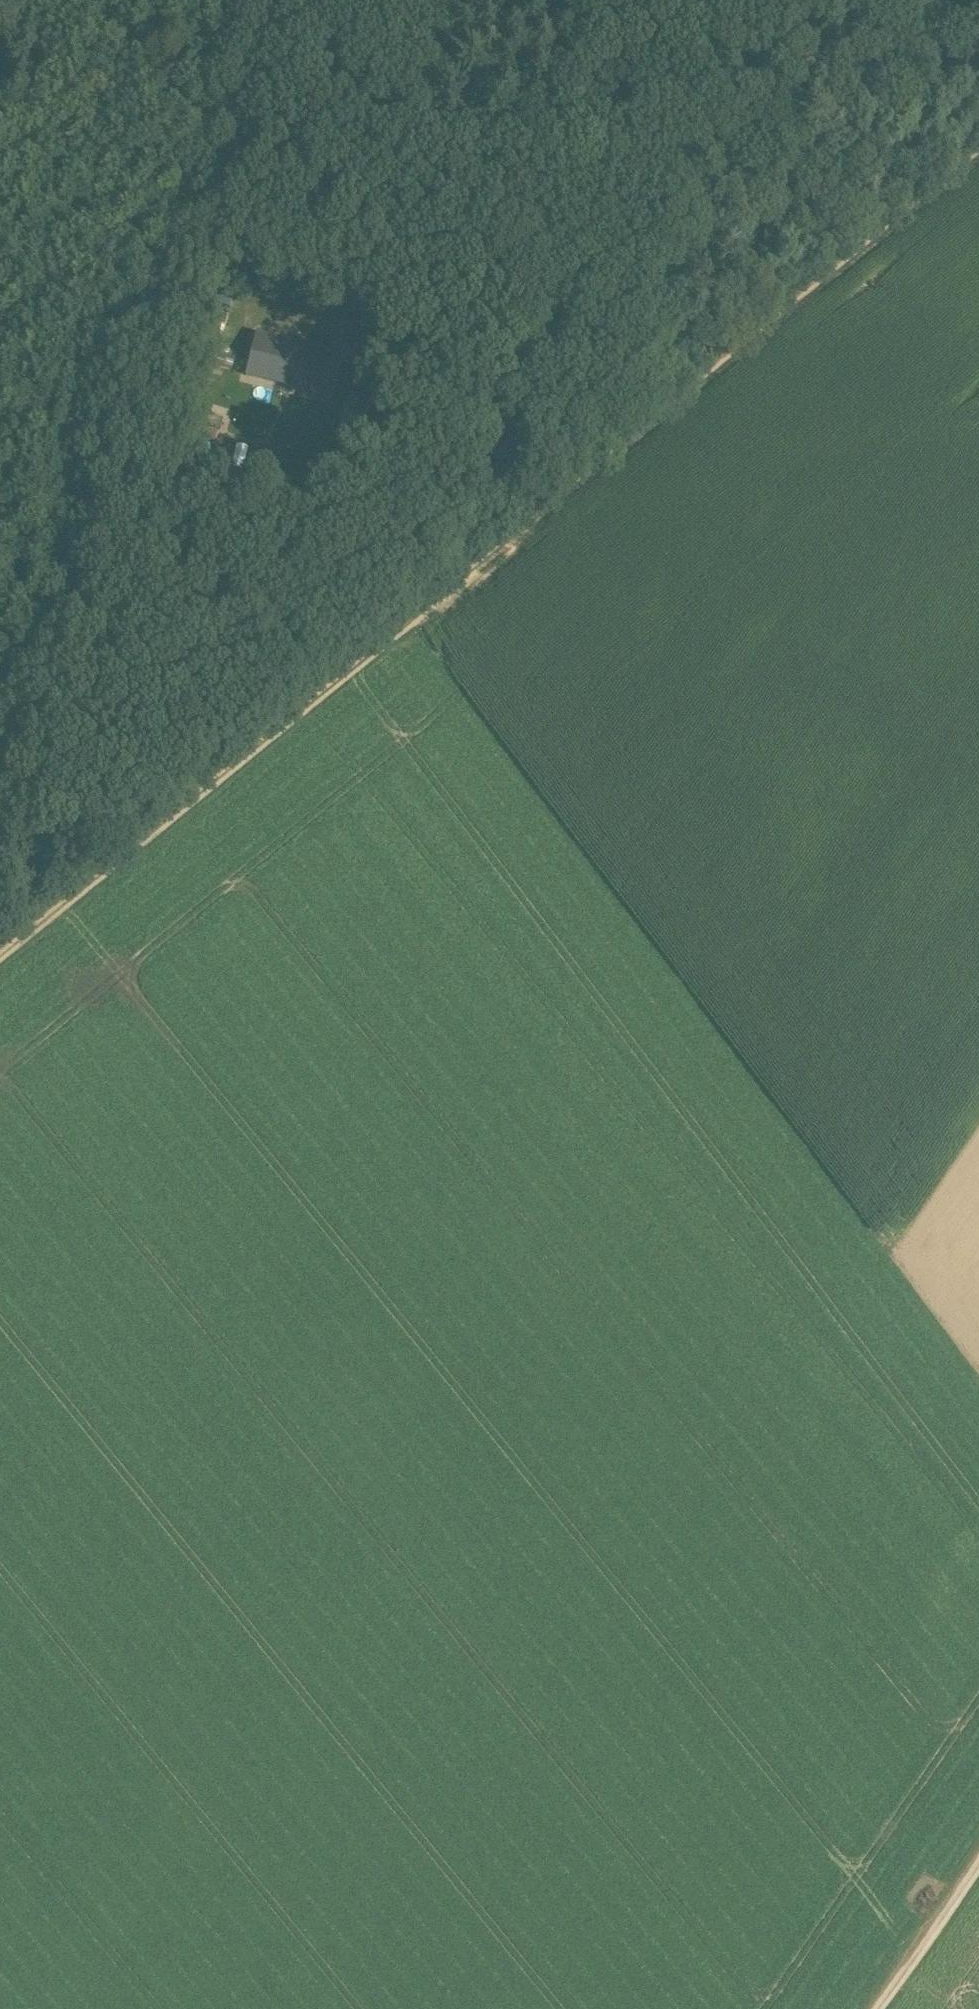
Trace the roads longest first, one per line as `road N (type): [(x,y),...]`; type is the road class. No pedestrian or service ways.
road 1 (track): [(0,942),(978,146)]
road 2 (track): [(868,2008),(978,1851)]

